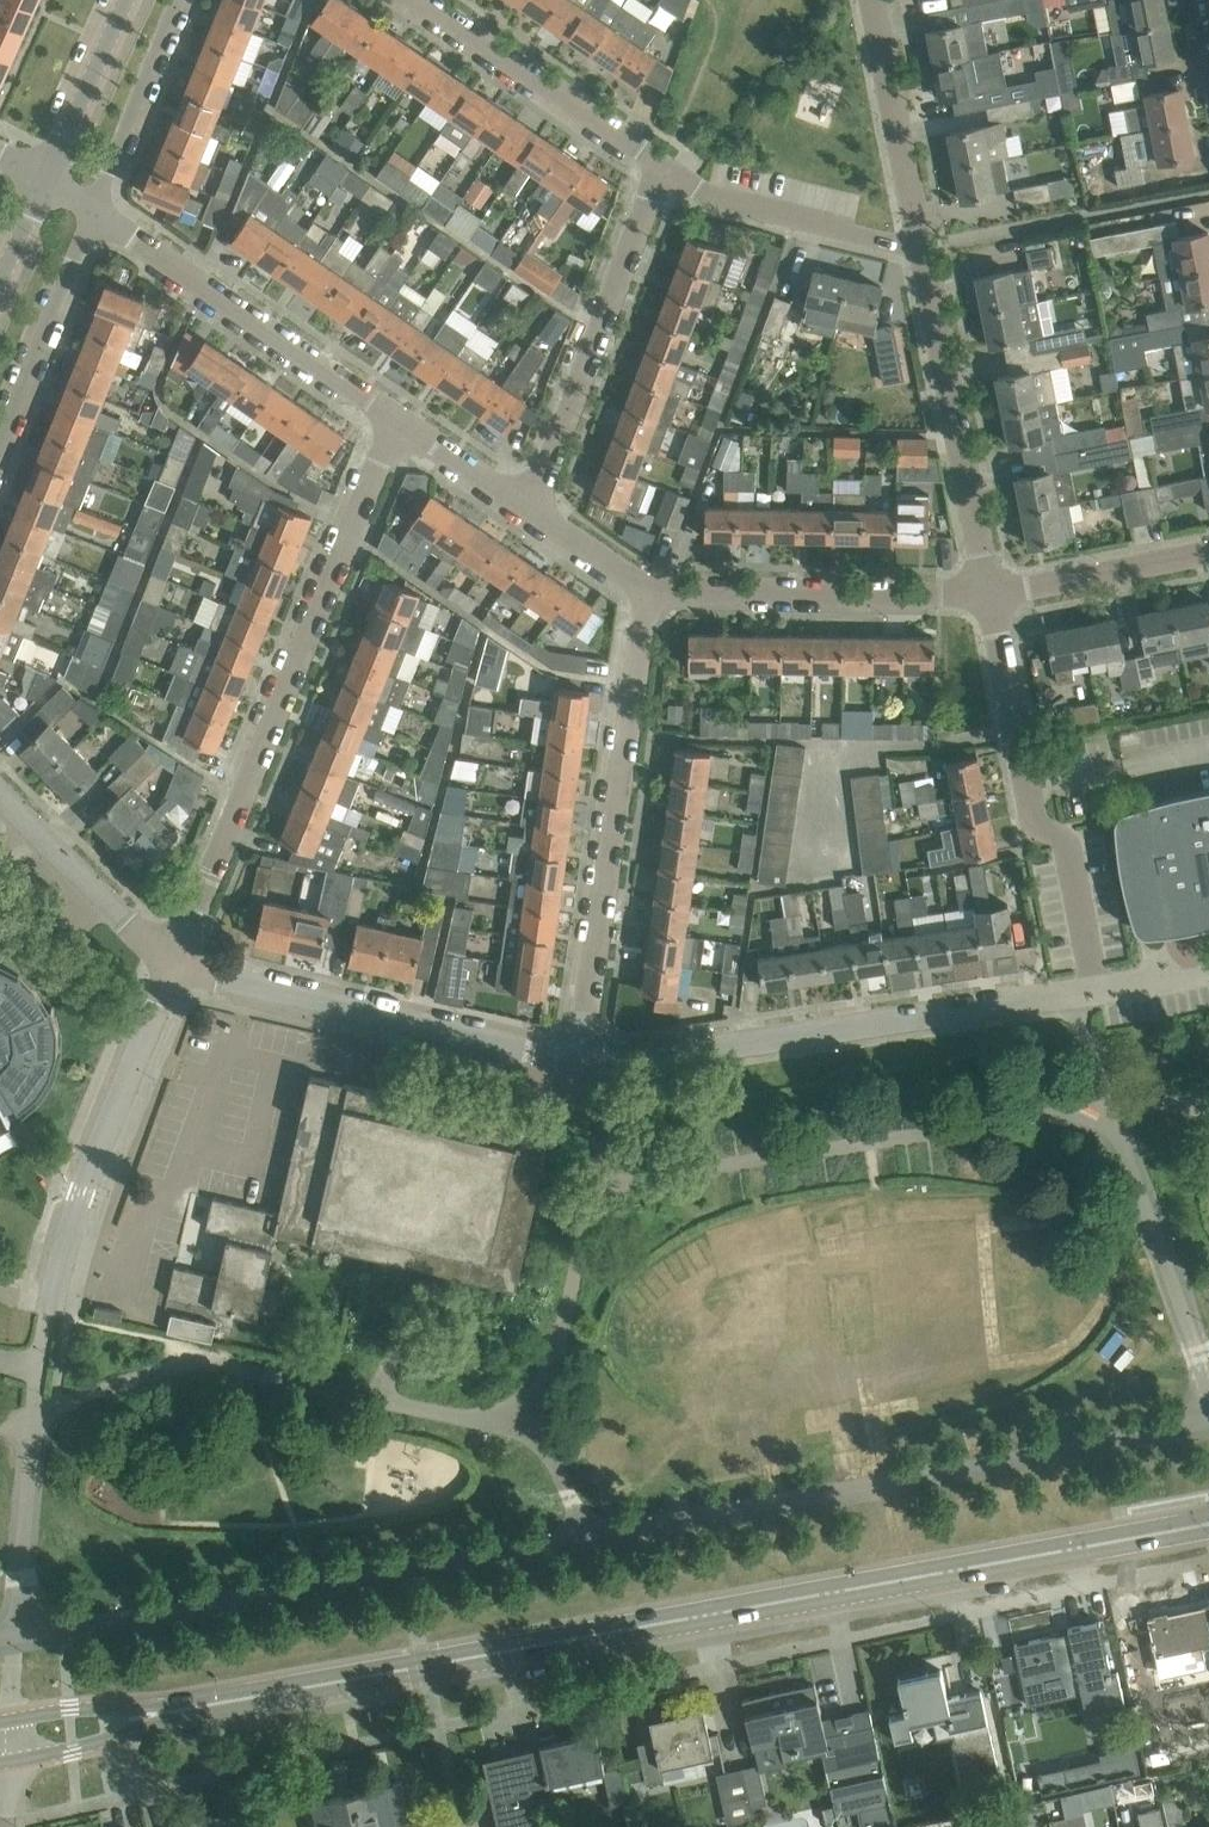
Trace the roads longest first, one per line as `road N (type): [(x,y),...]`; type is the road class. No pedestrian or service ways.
road 1 (tertiary): [(9,1742),(1208,1524)]
road 2 (residential): [(173,964),(379,462),(404,428)]
road 3 (residential): [(580,1058),(621,1062),(1072,995)]
road 4 (residential): [(580,1058),(644,584)]
road 5 (residential): [(38,1368),(78,1198),(173,964)]
road 6 (residential): [(1096,990),(1068,844),(1035,821),(990,594)]
road 7 (residential): [(173,964),(580,1058)]
road 8 (residential): [(404,428),(95,205)]
road 9 (residential): [(537,507),(664,175)]
road 10 (residential): [(990,594),(919,248)]
road 11 (residential): [(990,594),(644,584)]
road 12 (residential): [(664,175),(415,0)]
road 13 (residential): [(1208,193),(919,248)]
road 14 (residential): [(919,248),(664,175)]
road 15 (residential): [(0,443),(95,205)]
road 16 (residential): [(919,248),(871,0)]
road 17 (residential): [(173,964),(0,793)]
road 18 (residential): [(1208,551),(990,594)]
road 19 (residential): [(95,205),(178,0)]
road 20 (residential): [(47,176),(126,0)]
road 21 (residential): [(537,507),(404,428)]
road 22 (residential): [(644,584),(537,507)]

